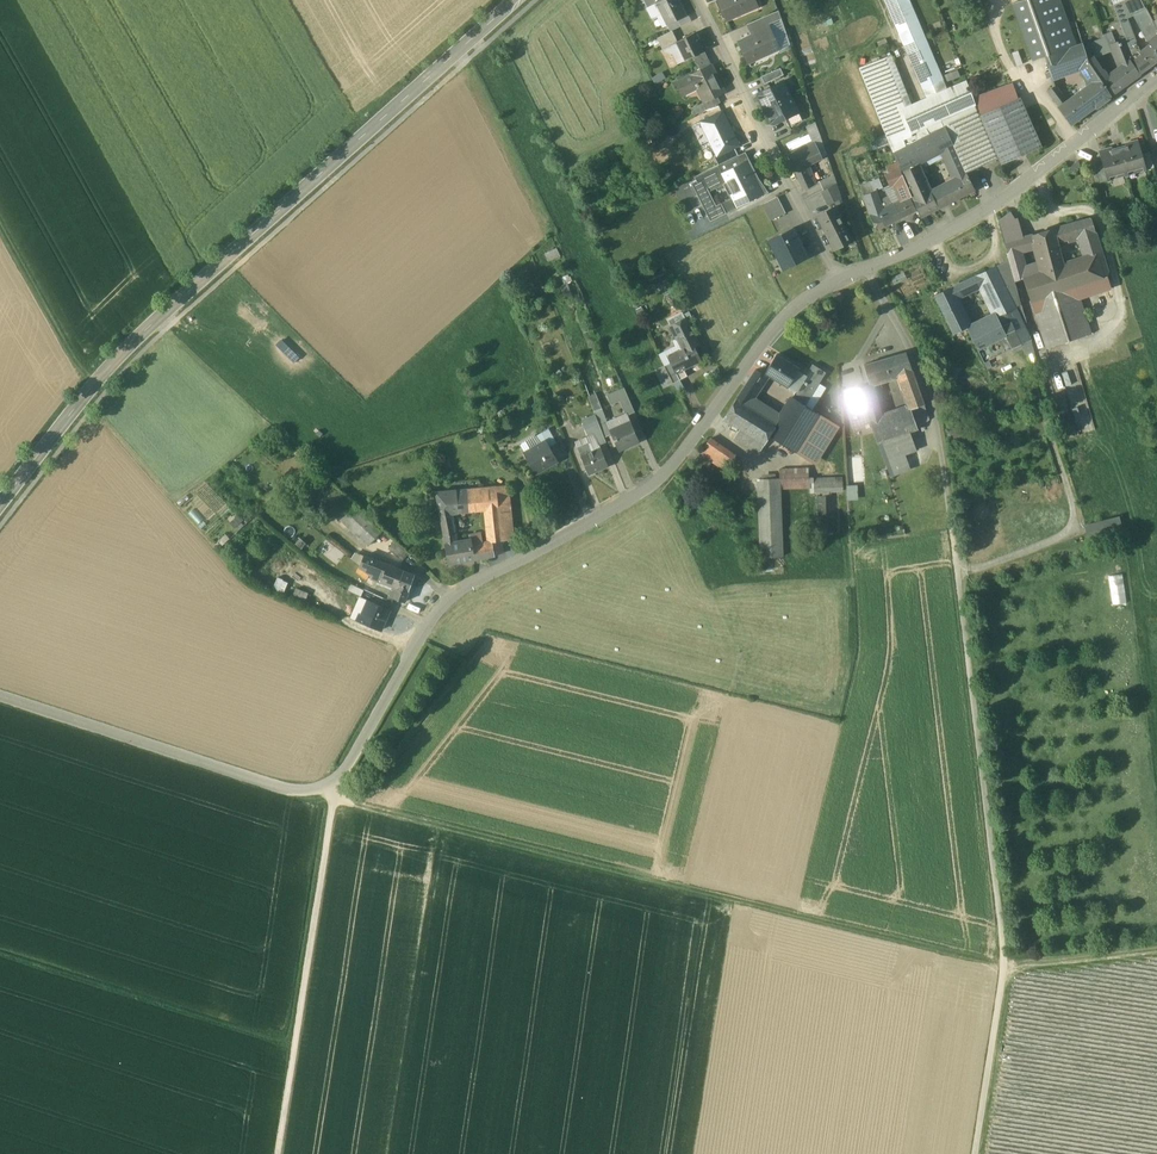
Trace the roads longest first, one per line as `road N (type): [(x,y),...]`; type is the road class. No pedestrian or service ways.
road 1 (residential): [(0,696),(287,790),(337,781),(450,599),(654,482),(772,331),(809,294),(839,281)]
road 2 (track): [(1156,950),(1004,968),(333,801)]
road 3 (secondary): [(514,0),(123,352),(0,505)]
road 4 (track): [(960,594),(1004,968),(974,1153)]
road 5 (track): [(958,573),(1074,531),(1078,515),(1033,377),(1114,341),(1123,319),(1096,214),(1054,220)]
road 6 (track): [(337,781),(277,1153)]
road 7 (residential): [(870,267),(989,211),(1156,81)]
road 8 (residential): [(870,267),(931,403),(960,594)]
road 9 (residential): [(839,281),(698,0)]
road 10 (track): [(94,386),(0,219)]

